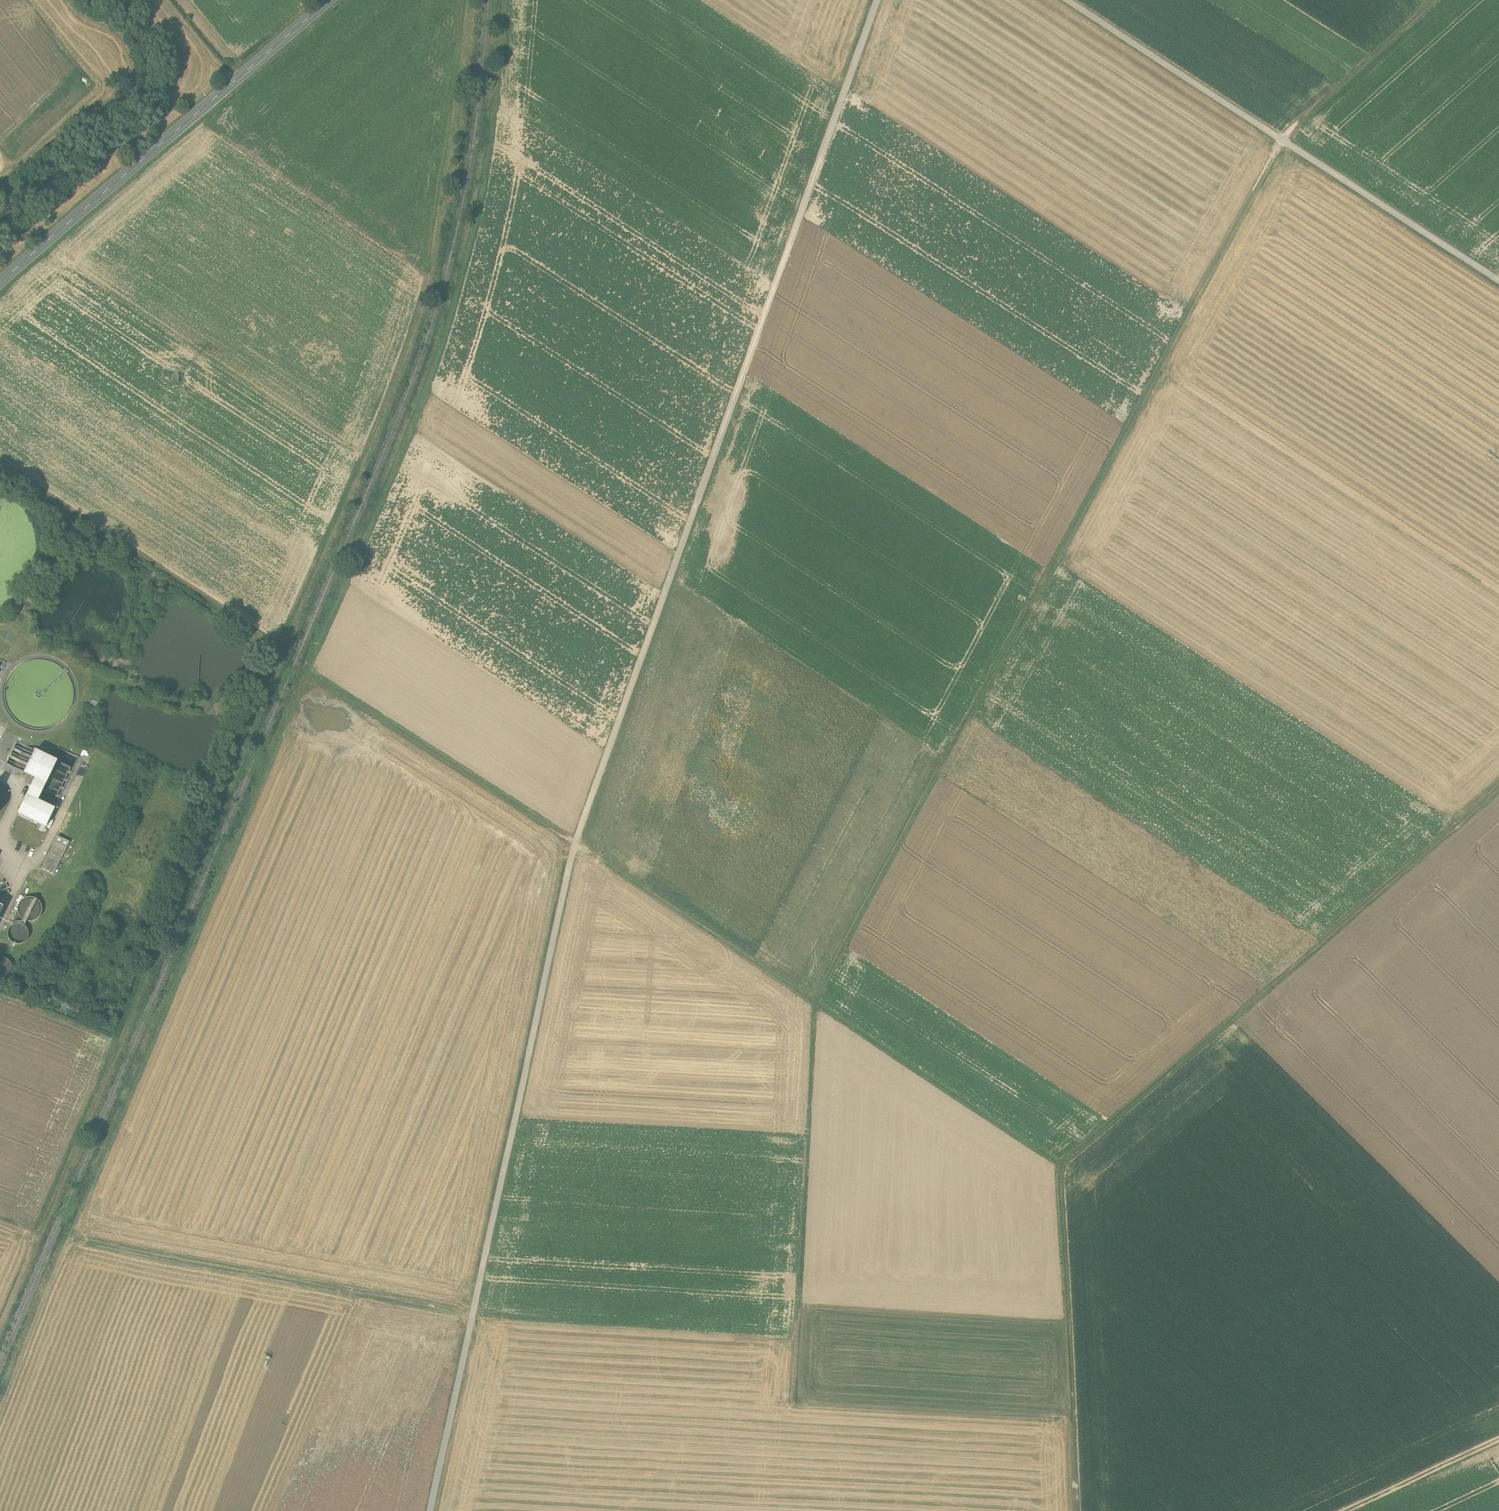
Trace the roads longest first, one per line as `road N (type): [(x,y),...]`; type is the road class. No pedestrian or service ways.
road 1 (track): [(430,1510),(575,845),(877,0)]
road 2 (track): [(0,1330),(399,369),(435,239),(467,0)]
road 3 (track): [(503,0),(487,165),(434,372),(66,1243)]
road 4 (track): [(1436,0),(1281,140),(823,1002)]
road 5 (track): [(1078,1510),(1066,1169),(823,1002)]
road 6 (track): [(307,671),(823,1002)]
road 7 (track): [(1498,790),(1066,1169)]
road 8 (track): [(1065,0),(1498,282)]
road 9 (secondary): [(0,284),(329,0)]
road 10 (track): [(66,1243),(471,1321)]
road 11 (track): [(801,1403),(823,1002)]
road 12 (track): [(256,637),(0,467)]
road 13 (track): [(66,1243),(0,1412)]
road 14 (track): [(1498,1443),(1352,1510)]

